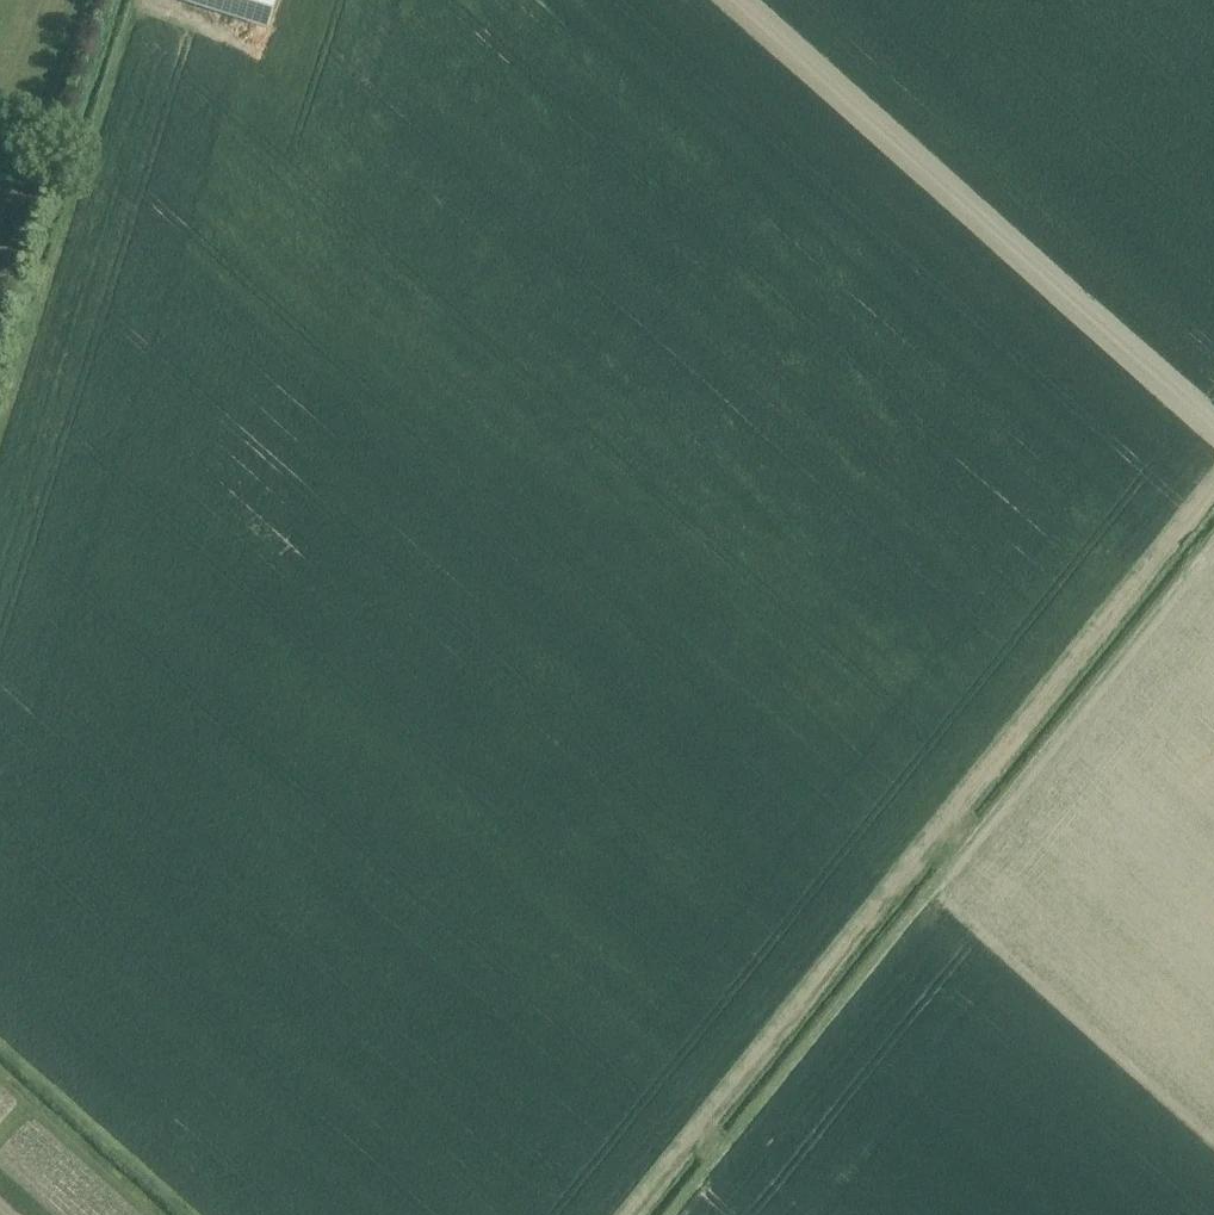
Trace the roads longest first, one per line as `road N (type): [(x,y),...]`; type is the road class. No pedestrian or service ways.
road 1 (track): [(672,1214),(1213,539)]
road 2 (track): [(1213,421),(741,0)]

